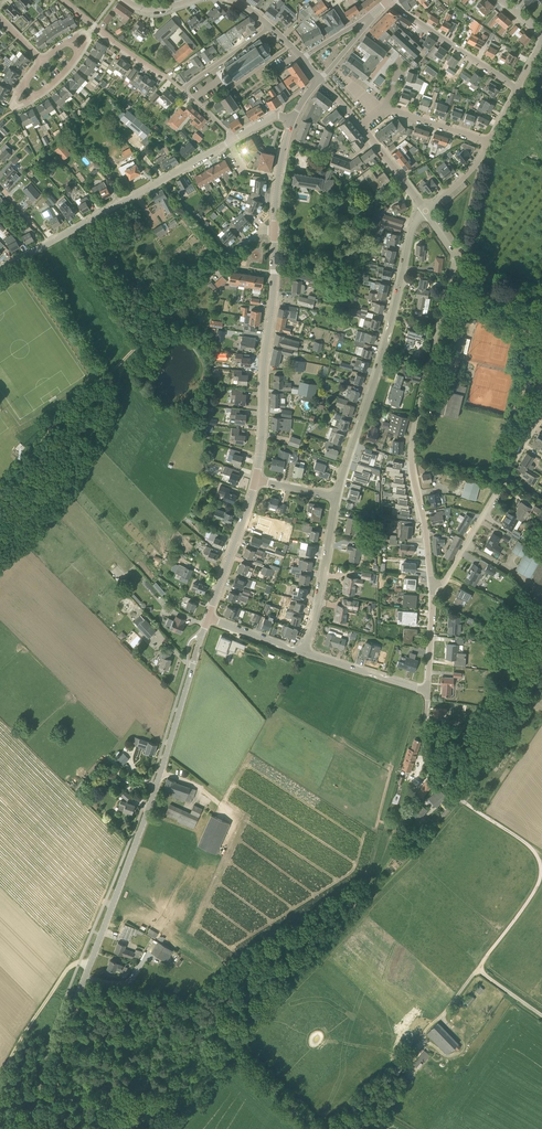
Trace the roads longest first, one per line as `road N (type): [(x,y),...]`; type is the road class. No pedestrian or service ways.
road 1 (tertiary): [(53,1128),(64,1041),(208,618)]
road 2 (track): [(226,1044),(237,1042),(342,937),(461,801),(537,855)]
road 3 (residential): [(430,588),(414,442),(456,256)]
road 4 (residential): [(336,497),(385,348),(411,232),(426,211)]
road 5 (residential): [(0,270),(229,142)]
road 6 (tertiary): [(257,481),(276,231)]
road 7 (residential): [(430,588),(445,582),(541,417)]
road 8 (track): [(123,361),(30,446),(0,492)]
road 9 (residential): [(303,654),(336,497)]
road 10 (residential): [(389,1),(518,88)]
road 11 (residential): [(181,89),(64,0)]
road 12 (tertiary): [(208,618),(257,481)]
road 13 (track): [(537,855),(537,886),(478,969)]
road 14 (residential): [(427,693),(303,654)]
road 15 (residential): [(541,347),(456,256)]
road 16 (residential): [(461,801),(432,769),(427,693)]

